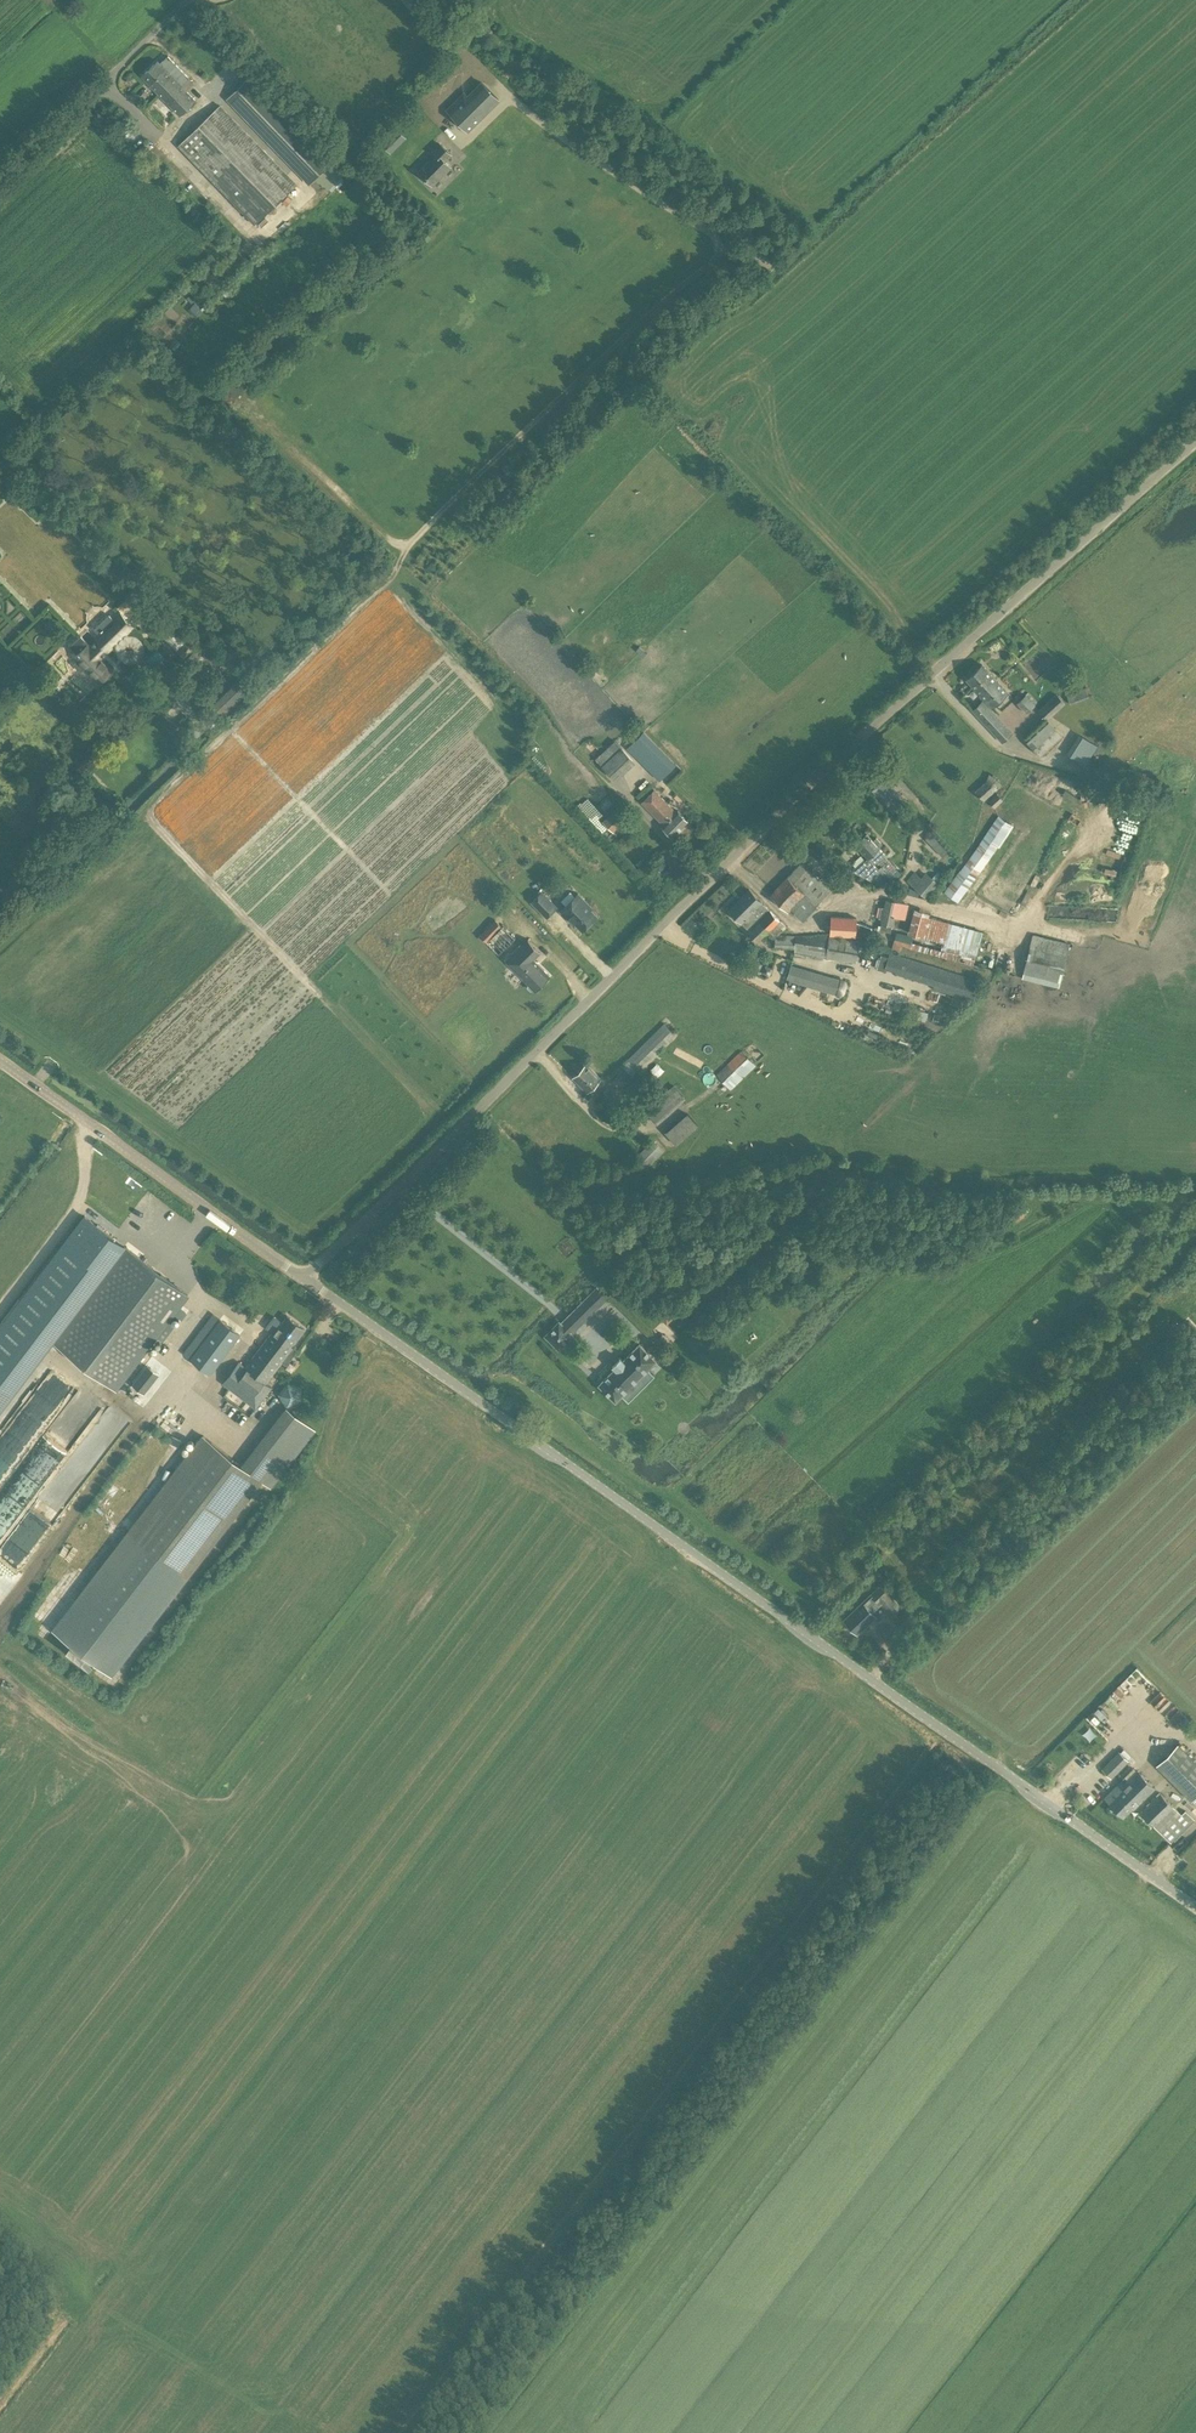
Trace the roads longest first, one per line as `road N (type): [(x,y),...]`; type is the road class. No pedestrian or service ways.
road 1 (unclassified): [(305,1278),(764,828),(1195,441)]
road 2 (unclassified): [(1195,1905),(305,1278)]
road 3 (unclassified): [(305,1278),(0,1059)]
road 4 (unclassified): [(0,175),(101,82)]

